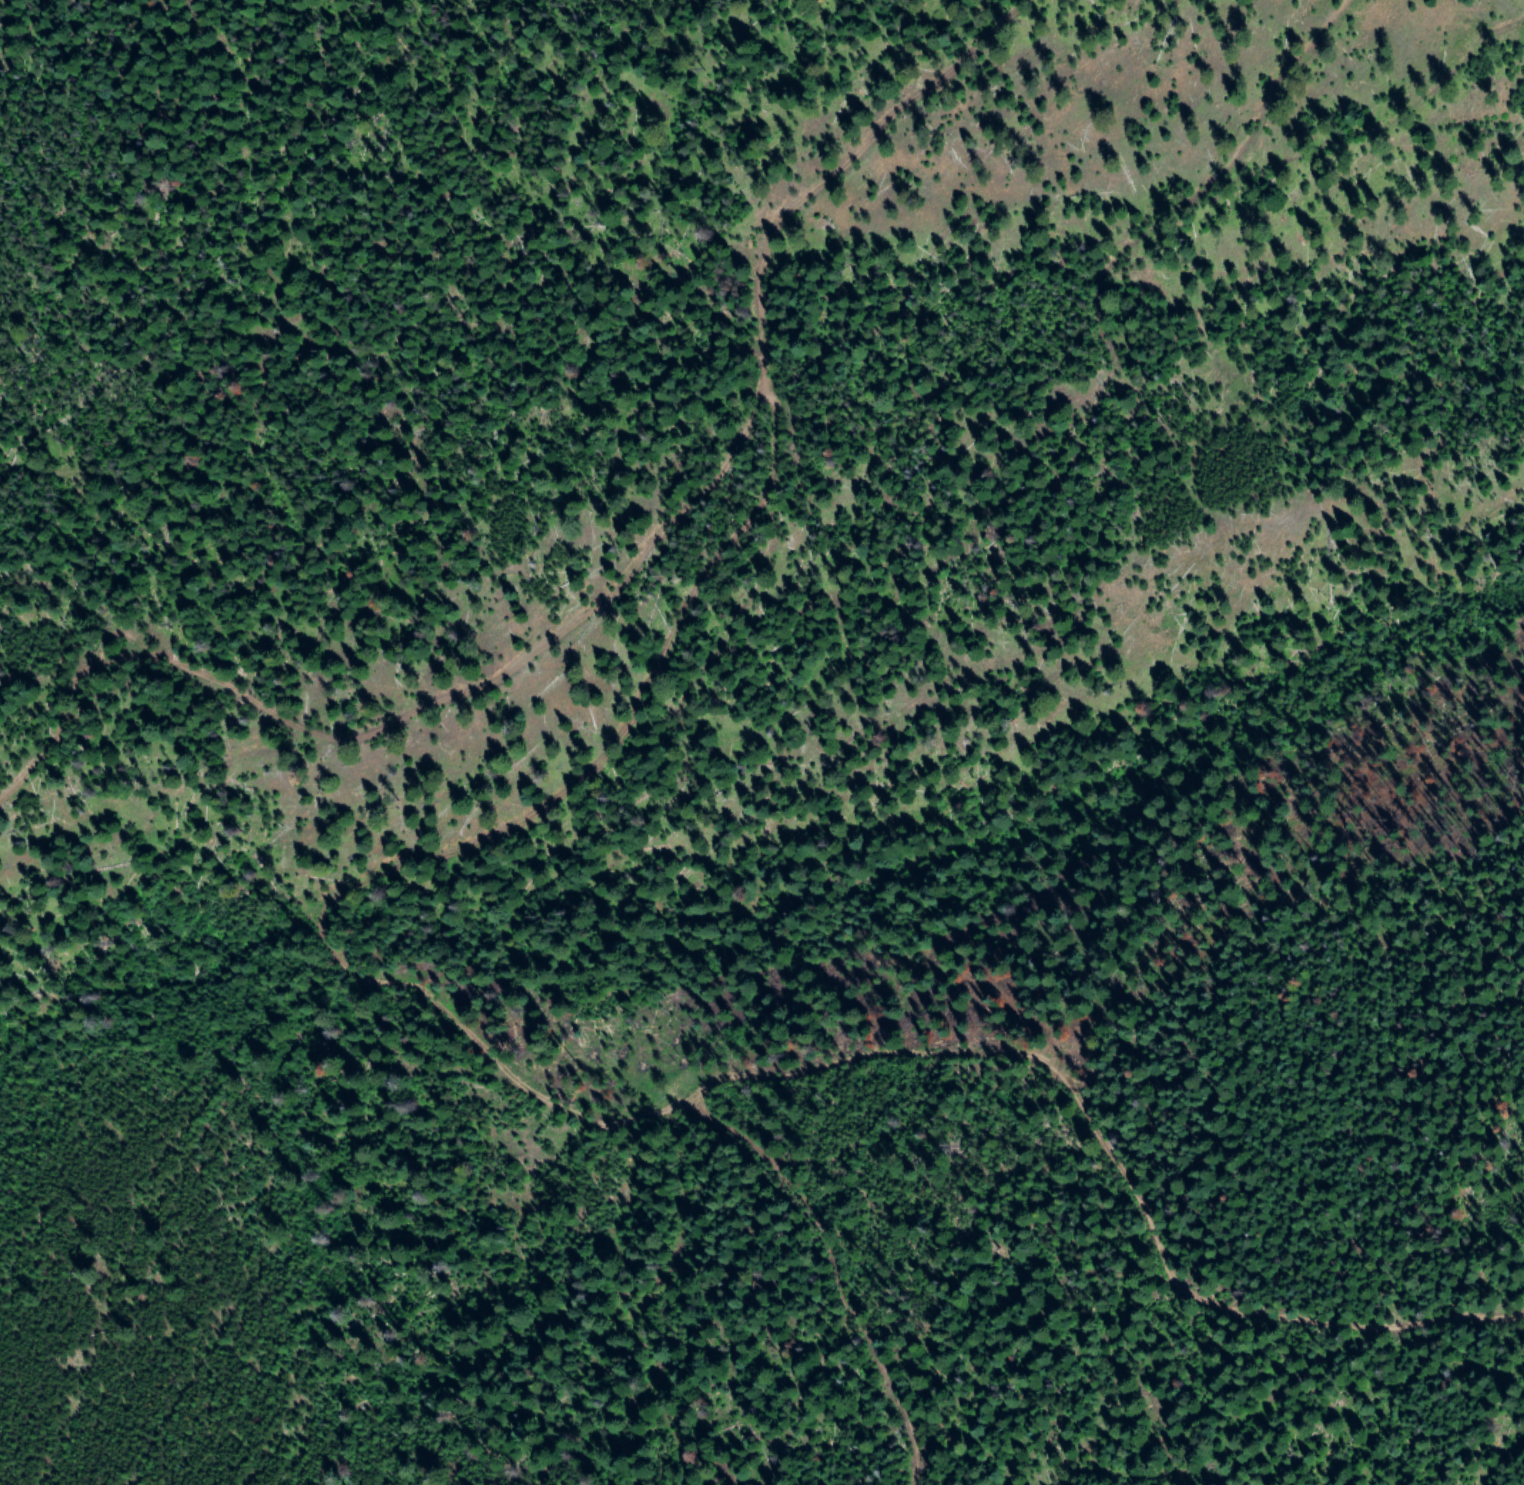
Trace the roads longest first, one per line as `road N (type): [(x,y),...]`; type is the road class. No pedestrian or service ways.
road 1 (track): [(0,868),(37,846),(145,737),(218,713),(459,707),(634,592),(719,567),(767,428),(869,270),(1143,0)]
road 2 (track): [(879,1484),(882,1354),(834,1209),(755,1148),(417,1058),(423,961),(598,846),(713,664),(719,567)]

